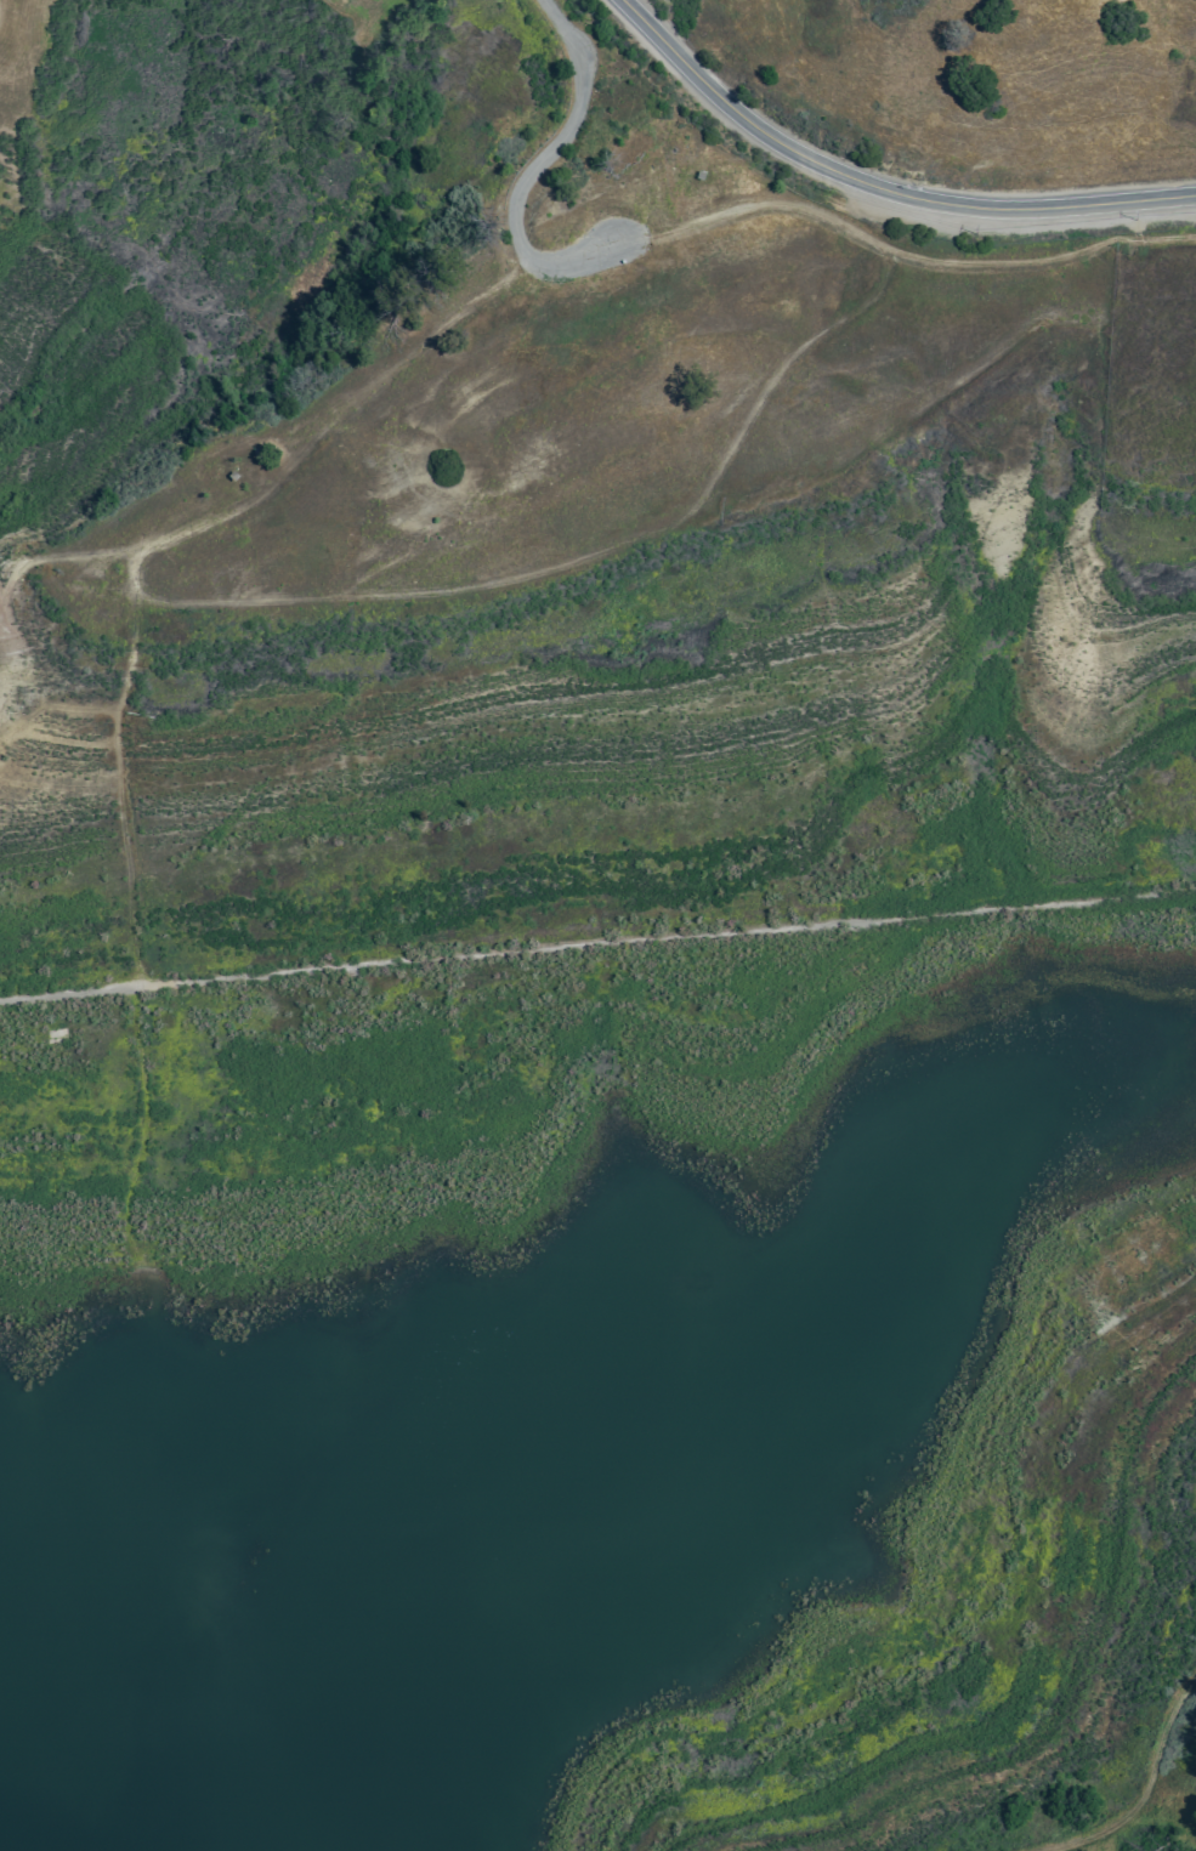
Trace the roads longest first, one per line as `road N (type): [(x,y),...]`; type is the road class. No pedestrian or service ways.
road 1 (tertiary): [(1195,195),(1001,209),(905,195),(851,178),(750,121),(622,0)]
road 2 (track): [(0,1000),(138,980),(114,748),(12,731),(0,737)]

